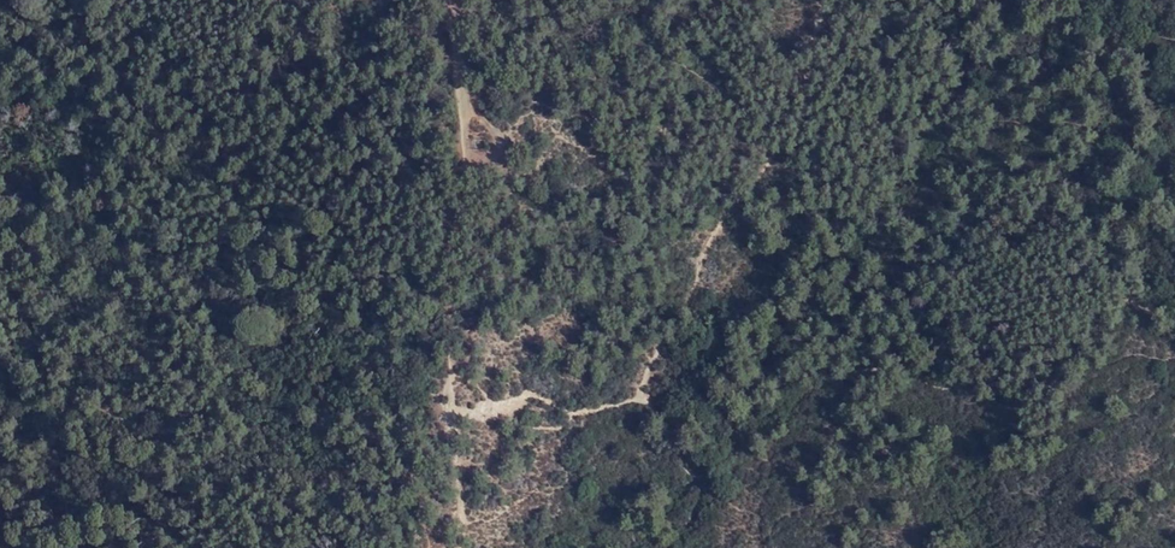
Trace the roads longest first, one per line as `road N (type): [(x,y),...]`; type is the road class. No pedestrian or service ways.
road 1 (track): [(450,0),(465,139)]

